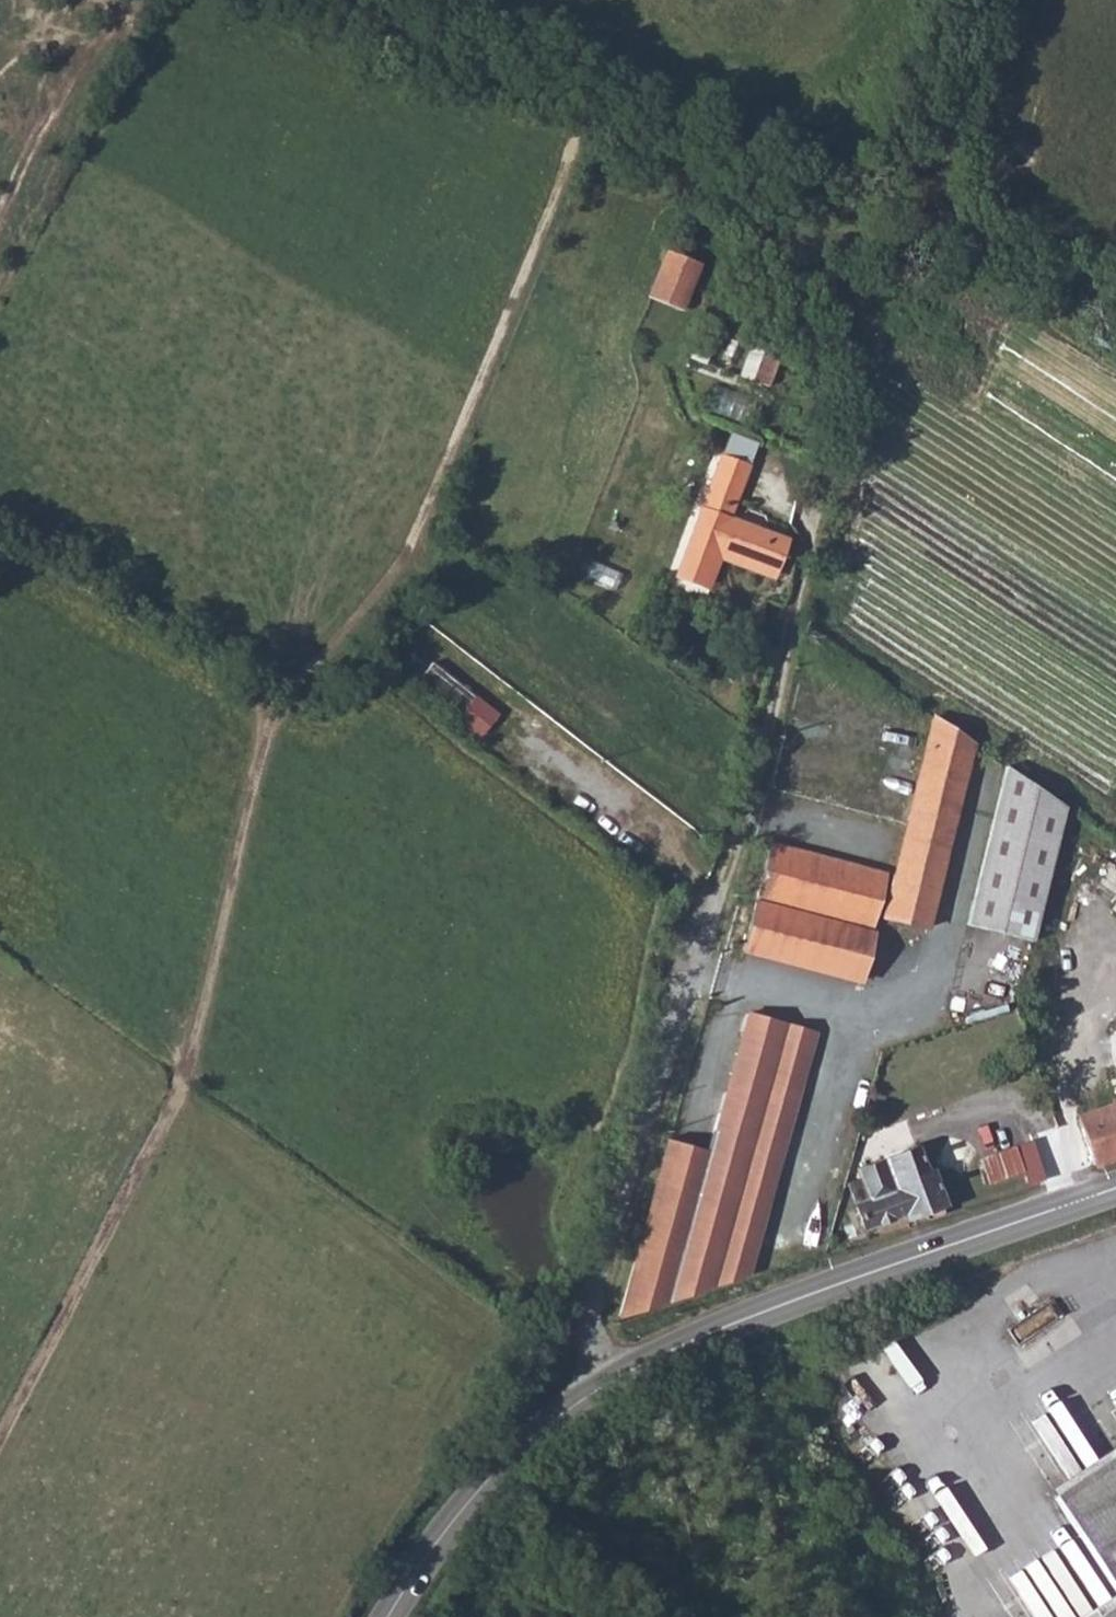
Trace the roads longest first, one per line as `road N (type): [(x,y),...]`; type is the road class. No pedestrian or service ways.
road 1 (track): [(585,108),(416,548),(291,701),(180,1135),(0,1473)]
road 2 (unclassified): [(801,243),(792,278),(832,372),(831,462),(801,621),(725,922),(644,1171),(551,1411)]
road 3 (track): [(302,0),(621,123),(801,243),(926,217)]
road 4 (tertiary): [(1115,1188),(656,1350),(551,1411)]
road 5 (track): [(364,612),(676,840),(725,922)]
road 6 (tertiary): [(551,1411),(488,1478),(389,1616)]
road 7 (track): [(926,217),(973,0)]

